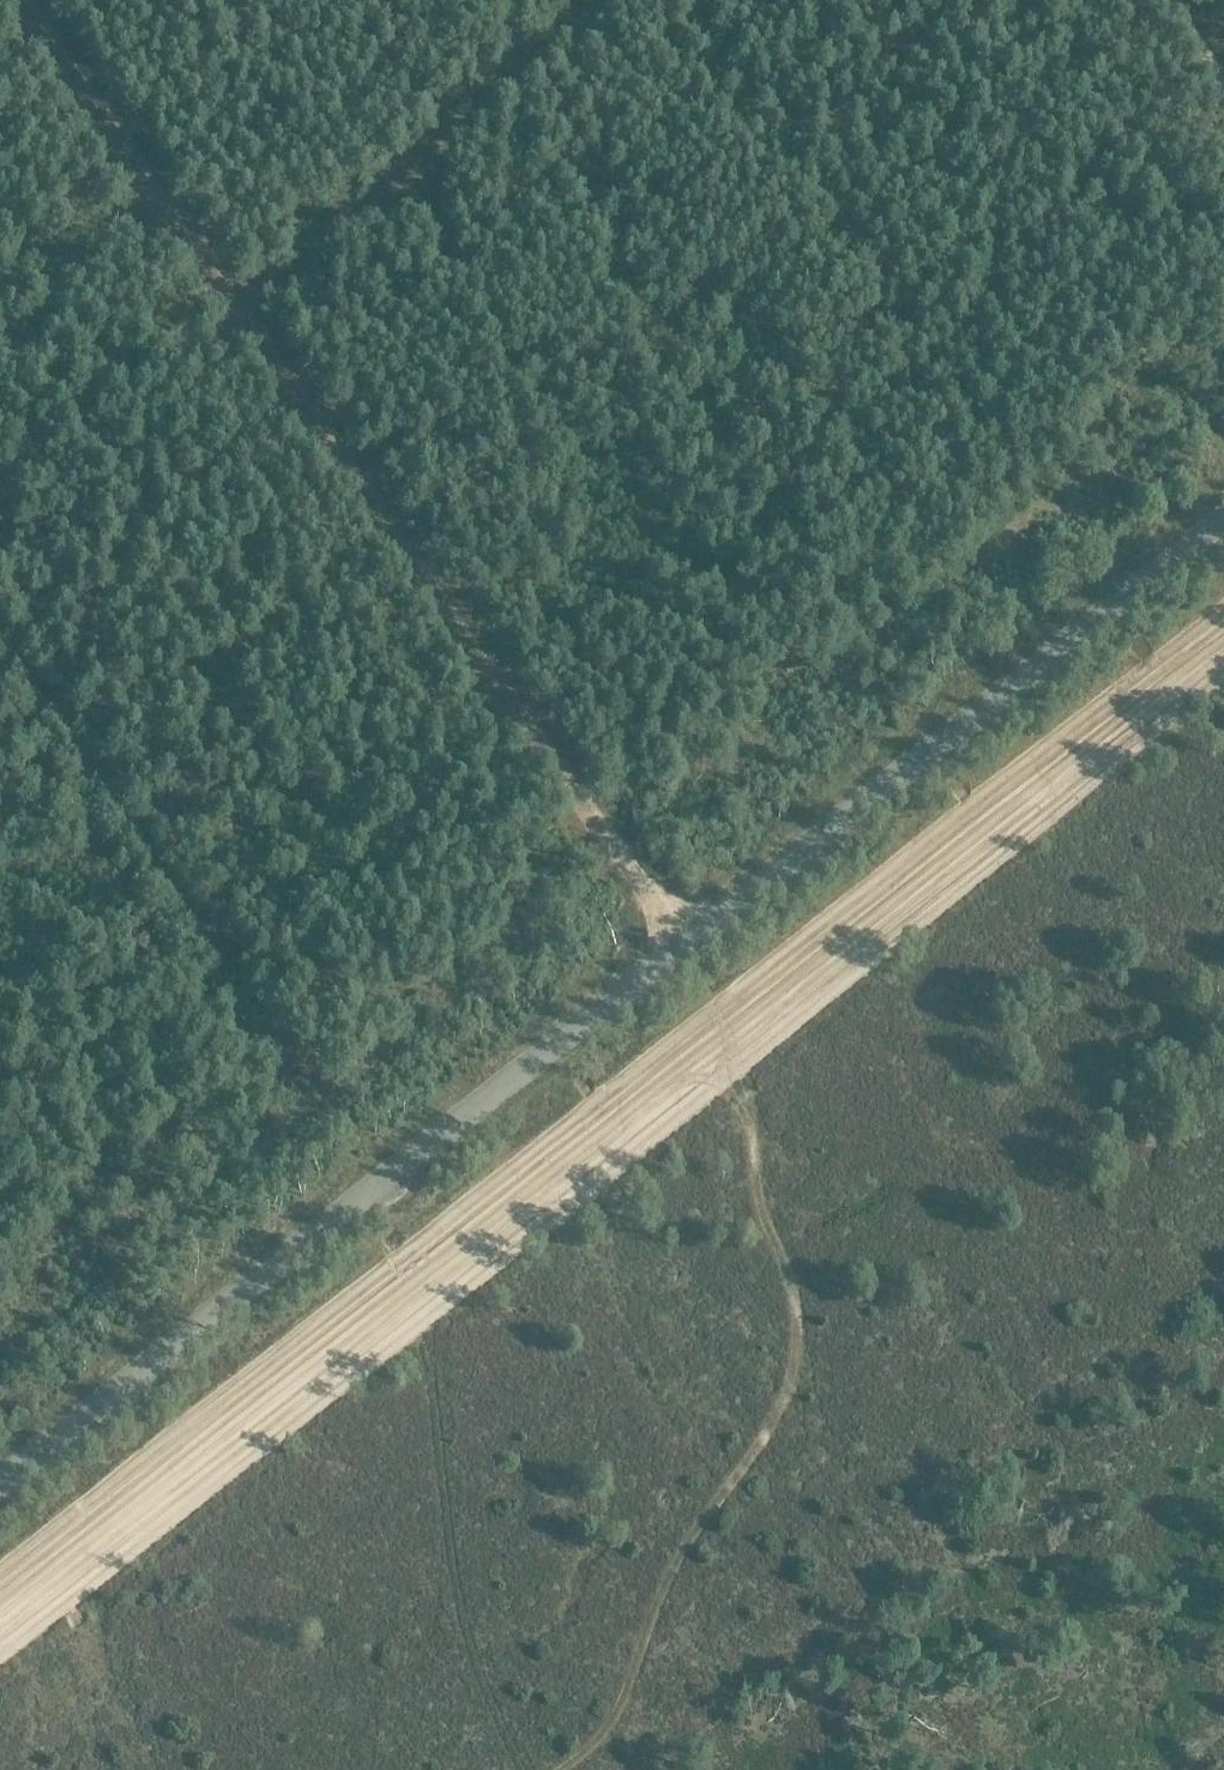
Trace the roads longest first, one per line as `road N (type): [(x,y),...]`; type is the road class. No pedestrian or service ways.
road 1 (track): [(1223,633),(0,1627)]

